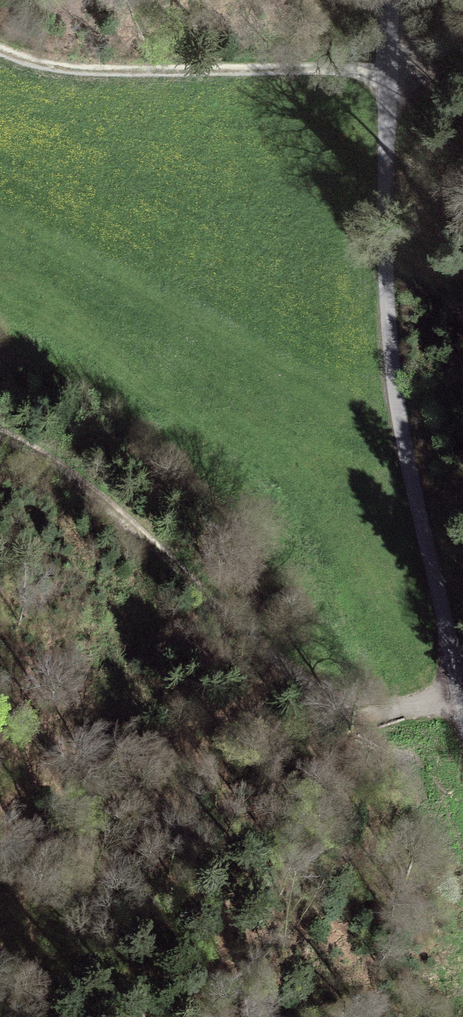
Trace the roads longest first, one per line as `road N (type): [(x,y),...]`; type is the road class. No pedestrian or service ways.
road 1 (unclassified): [(462,696),(383,342),(371,200),(380,0)]
road 2 (track): [(462,695),(427,706),(358,708),(294,677),(116,511),(0,435)]
road 3 (track): [(0,38),(80,65),(372,68),(441,50),(462,33)]

